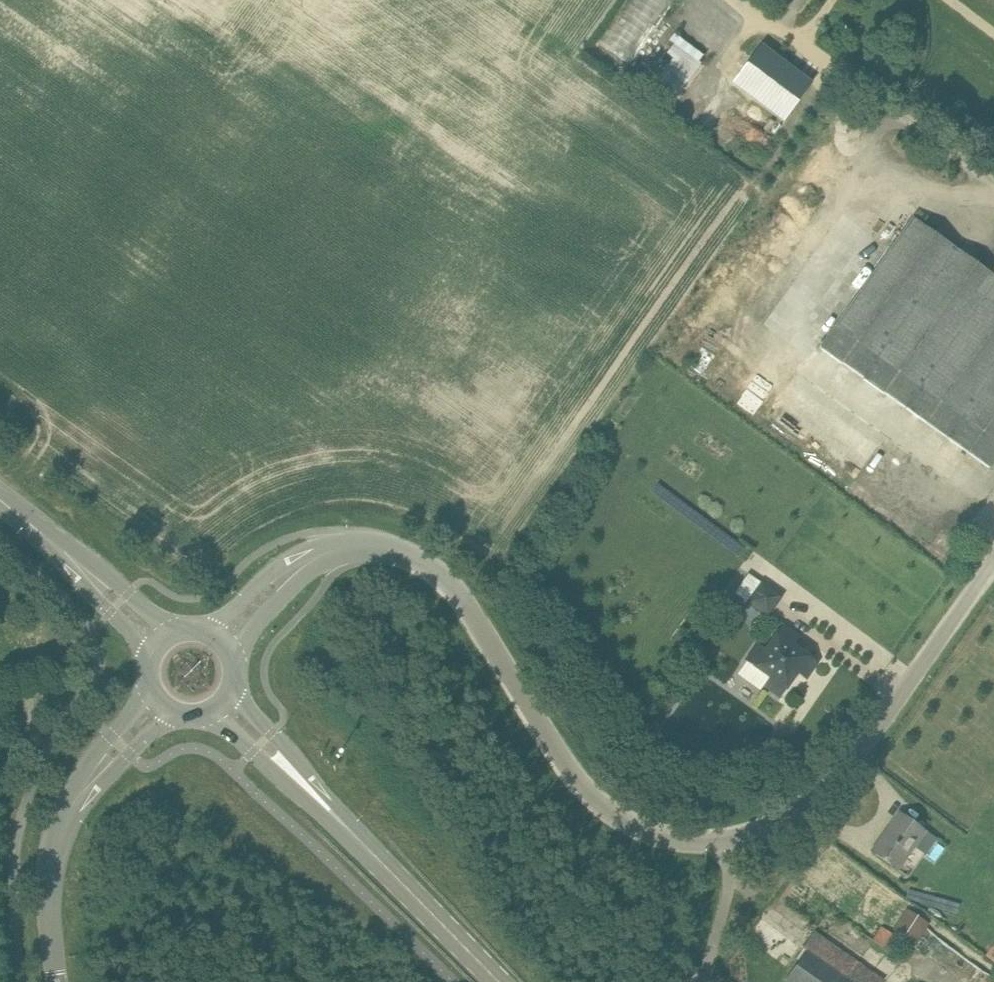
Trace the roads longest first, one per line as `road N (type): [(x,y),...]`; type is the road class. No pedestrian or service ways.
road 1 (unclassified): [(220,642),(293,566),(317,552),(351,543),(419,556),(456,590),(597,804),(656,835),(720,840),(778,826),(825,791),(993,561)]
road 2 (tertiary): [(501,981),(226,703)]
road 3 (tertiary): [(57,981),(50,918),(56,841),(88,782),(160,704)]
road 4 (track): [(777,22),(993,183)]
road 5 (tertiary): [(163,643),(0,499)]

